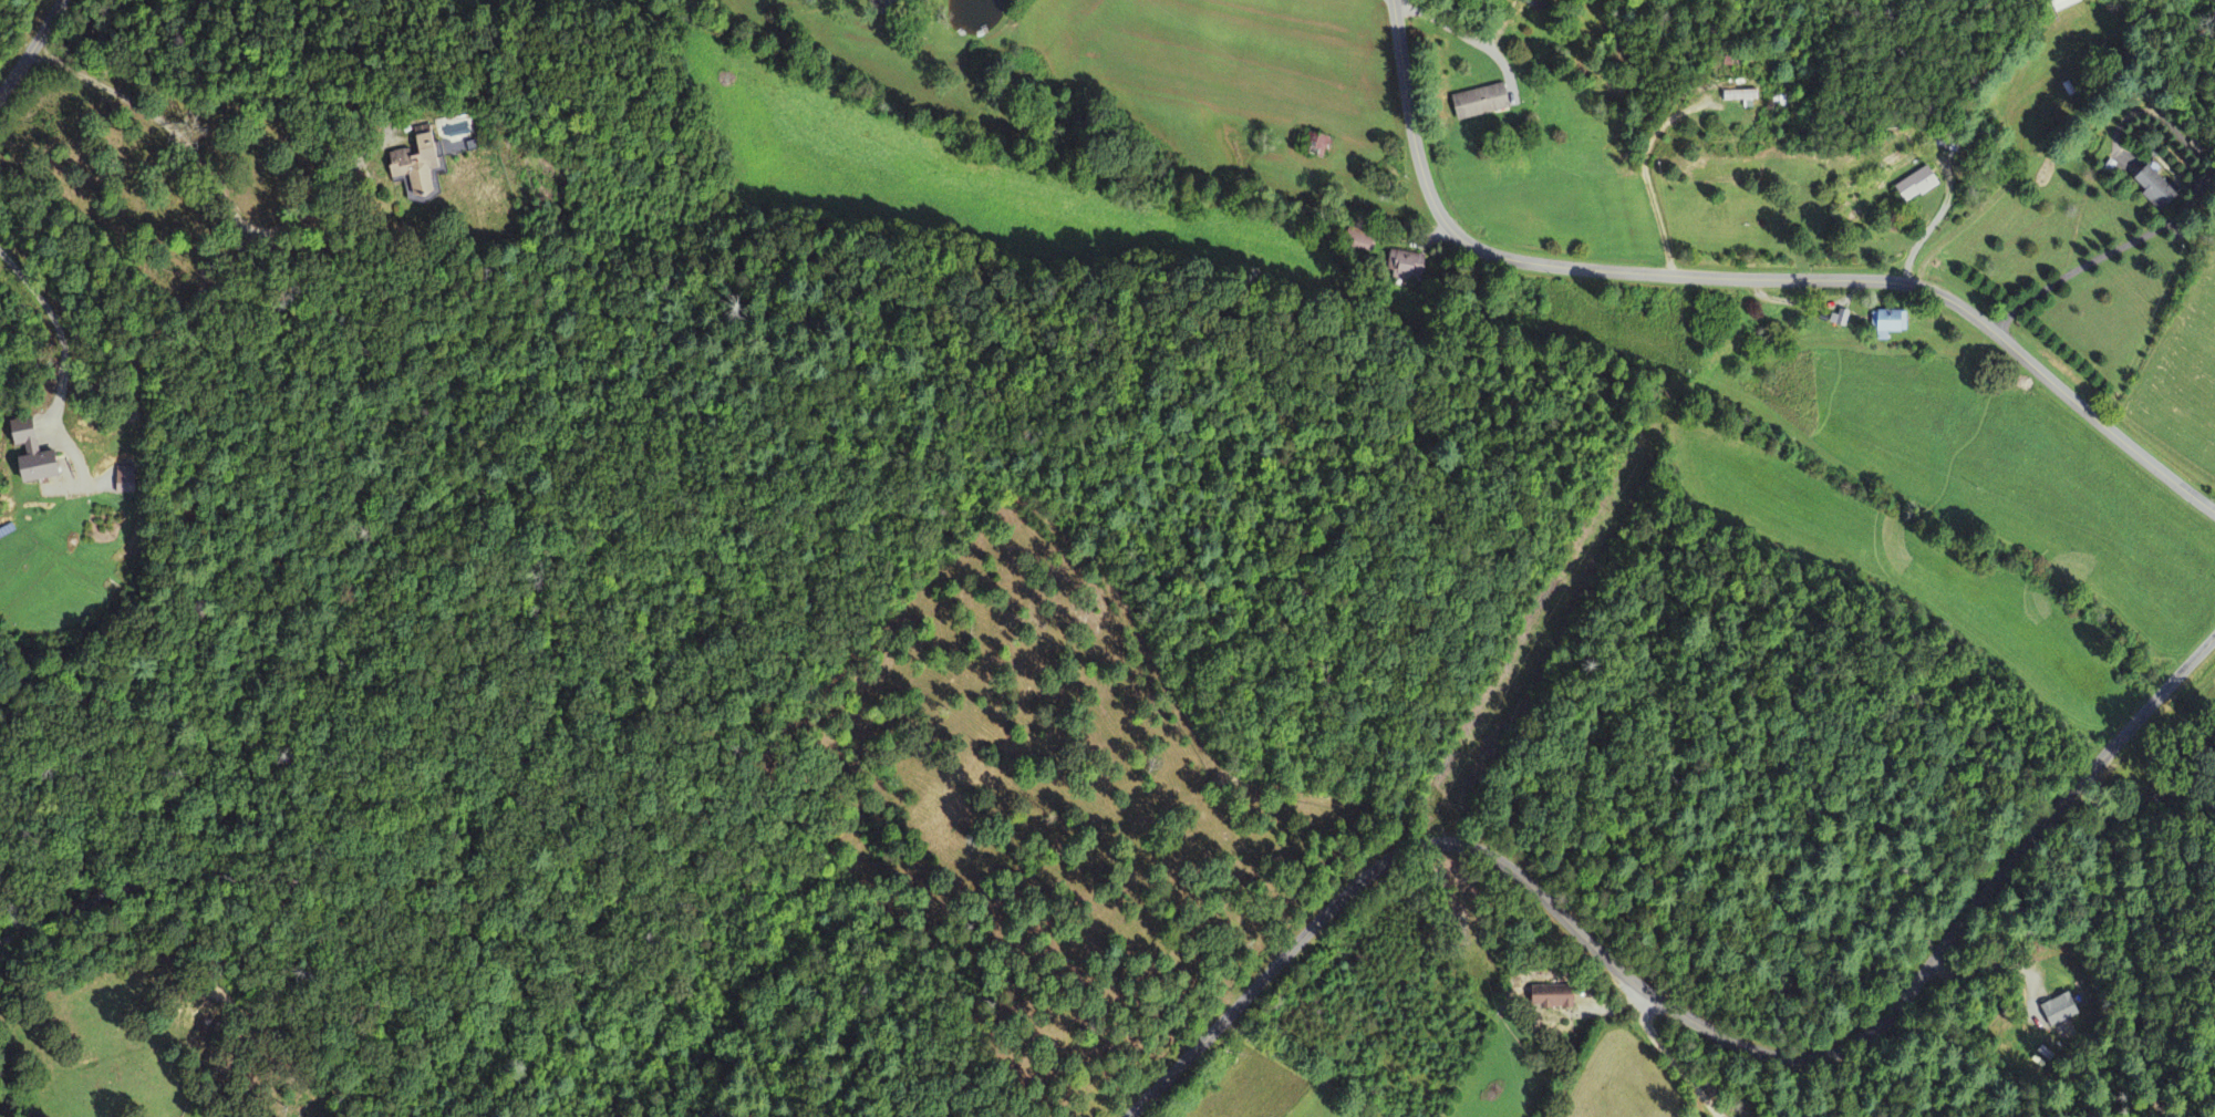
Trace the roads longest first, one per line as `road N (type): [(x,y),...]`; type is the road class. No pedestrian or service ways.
road 1 (tertiary): [(2214,637),(2031,831),(1867,1037),(1831,1054),(1797,1058),(1747,1048),(1693,1022),(1601,951),(1503,857),(1445,842),(1378,861),(1239,990),(1122,1116)]
road 2 (residential): [(1393,0),(1426,186),(1456,232),(1574,267),(1871,279),(1955,297),(2214,511)]

